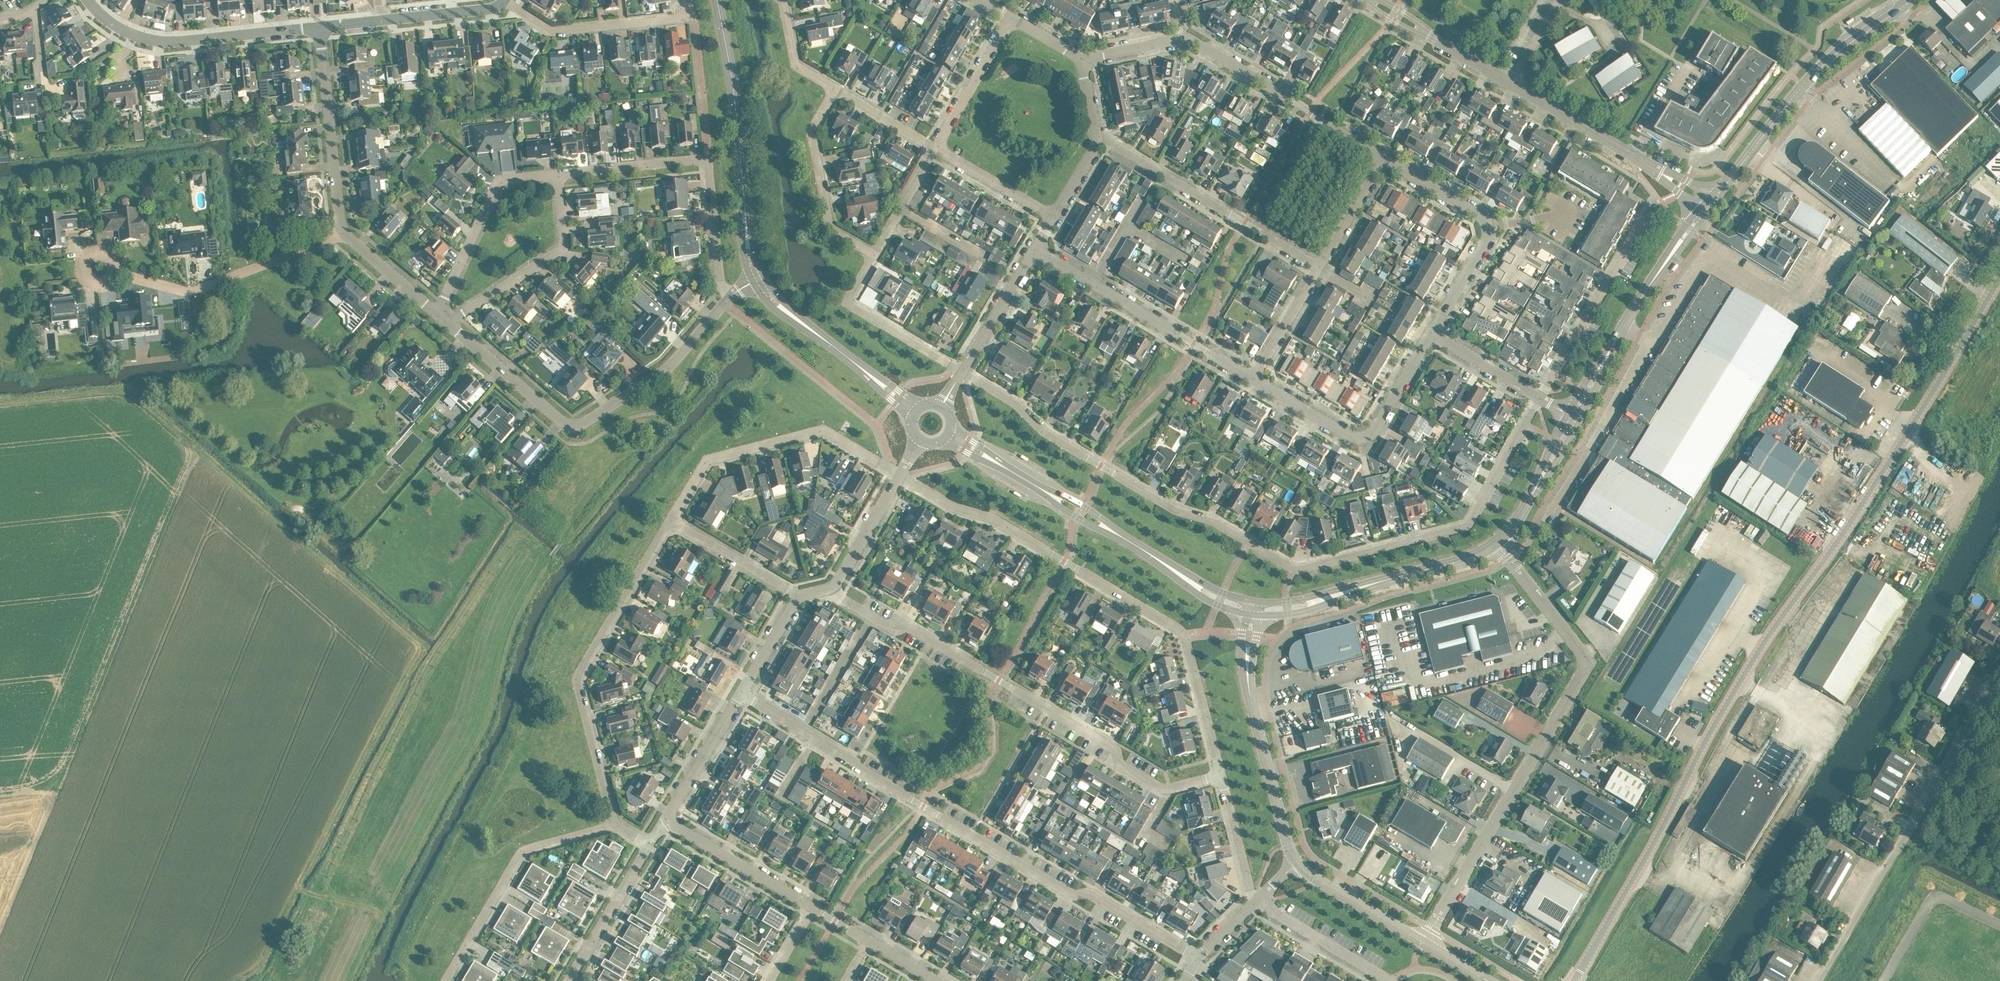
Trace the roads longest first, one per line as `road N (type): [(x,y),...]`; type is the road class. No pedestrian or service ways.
road 1 (unclassified): [(1575,980),(1760,649),(1853,520),(1999,278)]
road 2 (residential): [(962,369),(1009,396),(1058,441),(1294,569),(1466,526),(1539,398)]
road 3 (residential): [(1197,957),(1088,893),(1073,896),(741,693)]
road 4 (residential): [(1220,776),(1179,629),(900,475)]
road 5 (residential): [(1422,942),(1582,674),(1578,645),(1497,544)]
road 6 (track): [(552,557),(520,613),(481,733),(355,980)]
road 7 (residential): [(1220,776),(1159,787),(1119,764),(1115,749),(831,588)]
road 8 (residential): [(730,296),(669,368),(575,423),(561,422),(447,323)]
road 9 (residential): [(1819,980),(1999,675)]
road 10 (residential): [(671,520),(577,683),(615,823)]
road 11 (residential): [(730,296),(721,286),(709,159),(557,175)]
road 12 (tertiary): [(1709,204),(1800,85),(1908,0)]
road 13 (residential): [(671,520),(706,460),(822,429),(900,475)]
road 14 (tertiary): [(758,277),(717,0)]
road 15 (residential): [(1319,266),(1099,136)]
road 16 (residential): [(1035,249),(1254,380)]
road 17 (tertiary): [(1297,861),(1251,700),(1251,614)]
road 18 (tertiary): [(1572,416),(1709,204)]
road 19 (residential): [(1254,380),(1350,435),(1367,436),(1431,333)]
road 20 (residential): [(615,823),(520,853),(443,980)]
road 21 (residential): [(1384,158),(1489,228),(1431,333)]
road 22 (unclassified): [(319,28),(164,42),(115,26),(88,0)]
road 23 (residential): [(117,274),(195,290),(342,233)]
road 24 (residential): [(1181,39),(1384,158)]
road 25 (unclassified): [(1709,204),(1512,84)]
road 26 (residential): [(504,0),(553,30),(676,18),(691,13),(688,0)]
road 27 (residential): [(447,323),(560,250),(557,175)]
road 28 (residential): [(342,233),(319,28)]
road 29 (tertiary): [(914,409),(788,313),(758,277)]
road 30 (residential): [(557,175),(495,185),(435,313)]
road 31 (residential): [(1539,398),(1644,223)]
road 32 (residential): [(876,253),(830,230),(811,132),(834,89)]
road 33 (residential): [(962,369),(849,300),(876,253)]
road 34 (residential): [(1885,980),(1930,900),(1942,897),(1999,924)]
road 35 (residential): [(813,908),(671,822)]
road 36 (residential): [(568,980),(648,844)]
road 37 (tertiary): [(1251,614),(1299,614),(1401,576)]
road 38 (residential): [(1385,980),(1256,900)]
road 39 (residential): [(935,149),(1011,18)]
road 40 (tertiary): [(1401,576),(1285,601),(1253,600)]
road 41 (tertiary): [(1422,942),(1297,861)]
road 42 (residential): [(799,596),(671,520)]
road 43 (residential): [(671,822),(672,806),(741,693)]
road 44 (tertiary): [(1497,544),(1572,416)]
road 45 (residential): [(962,369),(1035,249)]
road 46 (residential): [(1053,217),(935,149)]
road 47 (residential): [(831,588),(900,475)]
road 48 (residential): [(1254,380),(1319,266)]
road 49 (residential): [(1256,900),(1220,776)]
road 50 (residential): [(1539,398),(1431,333)]
road 51 (residential): [(1319,266),(1384,158)]
road 52 (unclassified): [(504,0),(380,21)]
road 53 (residential): [(435,313),(342,233)]
road 54 (tertiary): [(1149,553),(1216,605),(1251,614)]
road 55 (residential): [(876,253),(935,149)]

